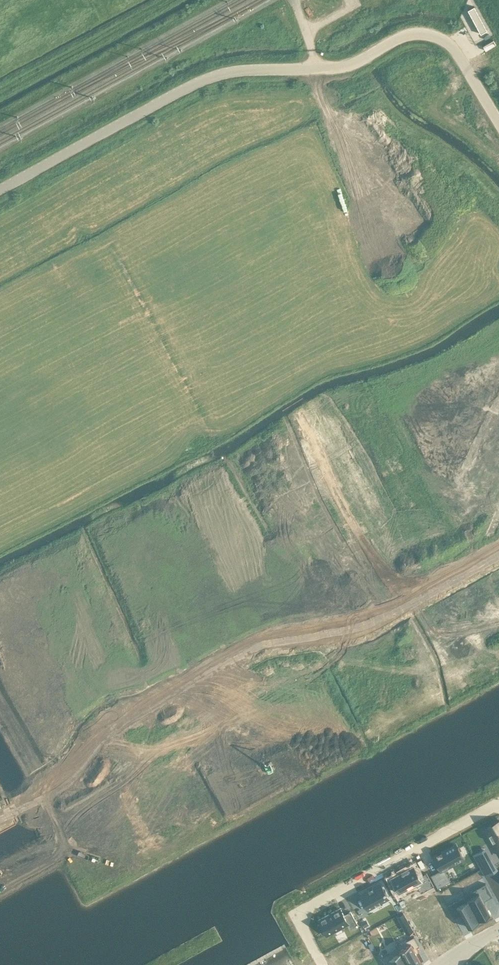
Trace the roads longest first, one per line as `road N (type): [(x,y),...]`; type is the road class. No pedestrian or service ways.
road 1 (tertiary): [(0,190),(201,81),(239,71),(342,68),(408,36),(446,42),(498,123)]
road 2 (tertiary): [(498,551),(359,626),(271,637),(107,726),(70,775),(0,815)]
road 3 (residential): [(498,806),(296,916),(321,964)]

